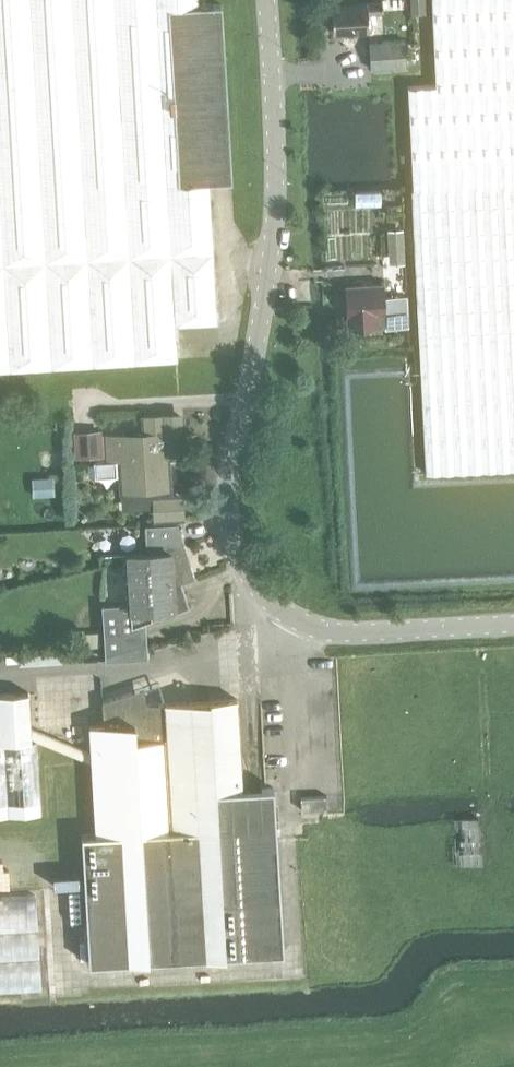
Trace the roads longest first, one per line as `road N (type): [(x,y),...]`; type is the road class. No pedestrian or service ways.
road 1 (residential): [(513,622),(334,628),(275,603),(244,568),(227,474),(276,231),(268,0)]

